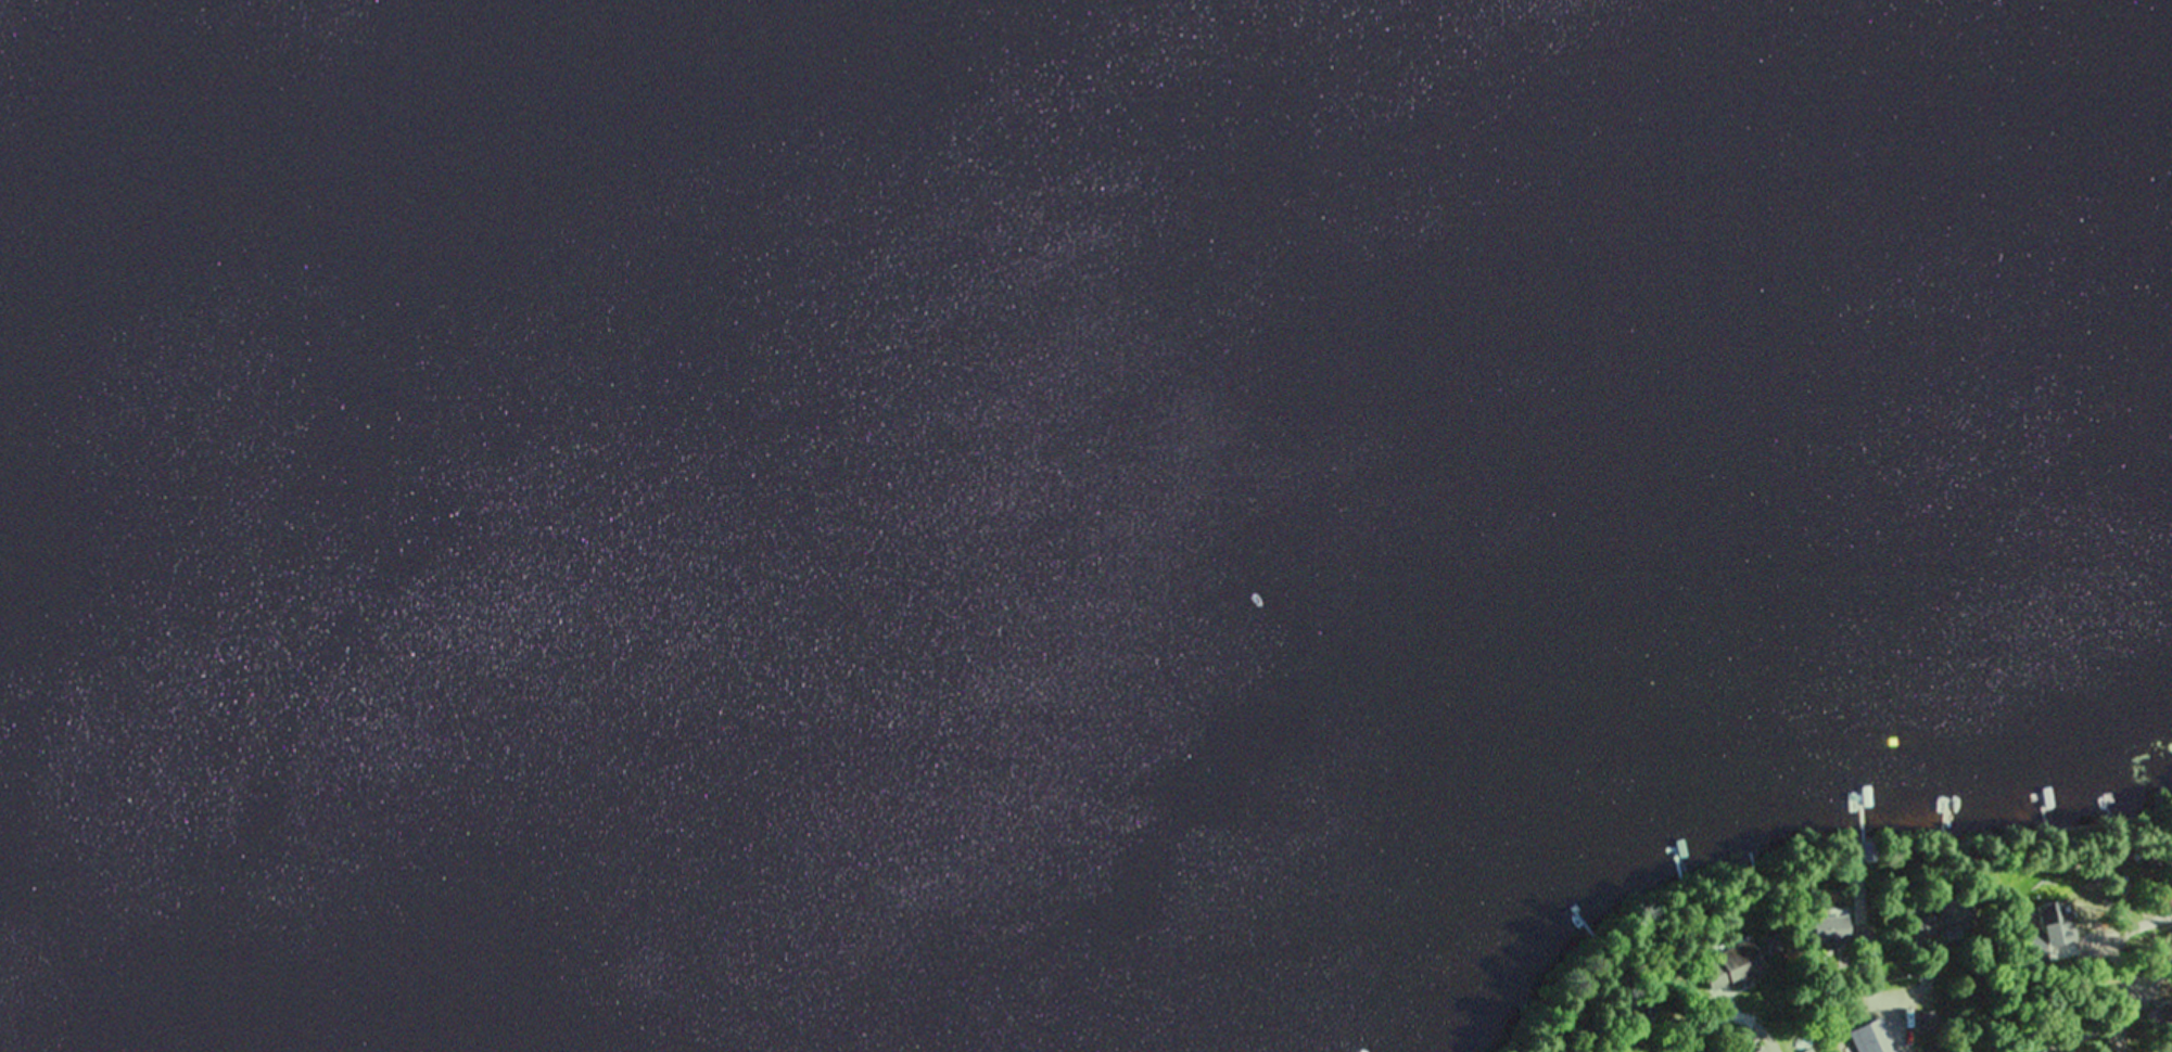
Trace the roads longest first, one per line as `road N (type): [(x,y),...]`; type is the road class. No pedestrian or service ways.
road 1 (residential): [(1711,1026),(1952,984),(2060,939),(2171,920)]

